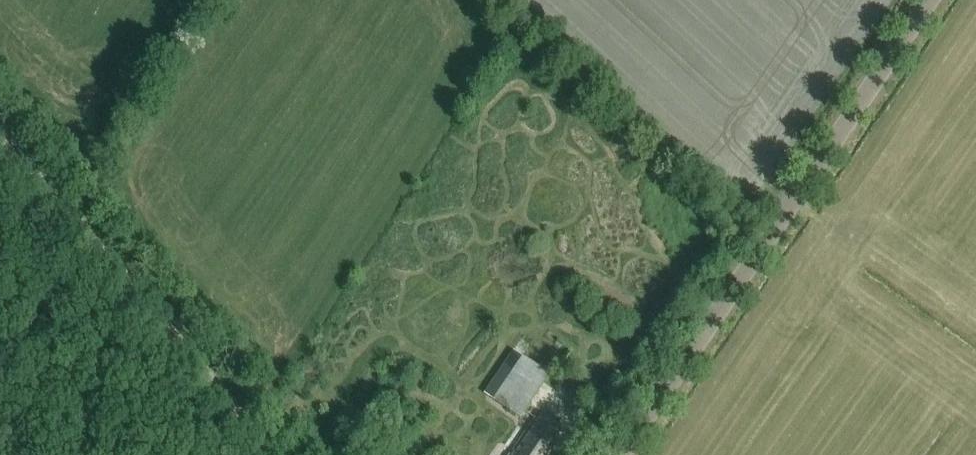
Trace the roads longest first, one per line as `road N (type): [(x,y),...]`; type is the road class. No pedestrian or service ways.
road 1 (tertiary): [(620,454),(928,0)]
road 2 (track): [(275,454),(0,134)]

